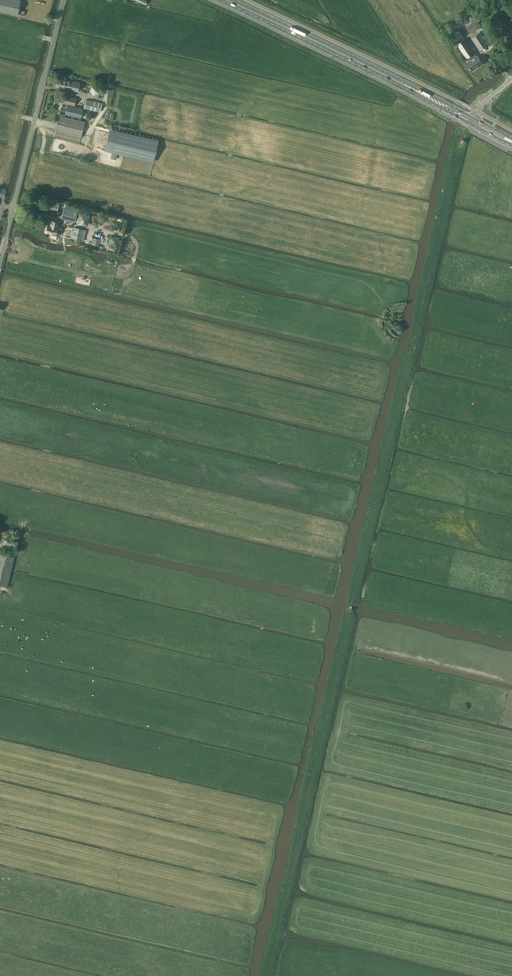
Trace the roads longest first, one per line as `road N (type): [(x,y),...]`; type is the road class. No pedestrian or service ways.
road 1 (track): [(267,975),(457,144),(470,119)]
road 2 (track): [(389,321),(361,341),(36,263),(5,245)]
road 3 (primary): [(474,121),(226,0)]
road 4 (unclassified): [(0,265),(64,0)]

